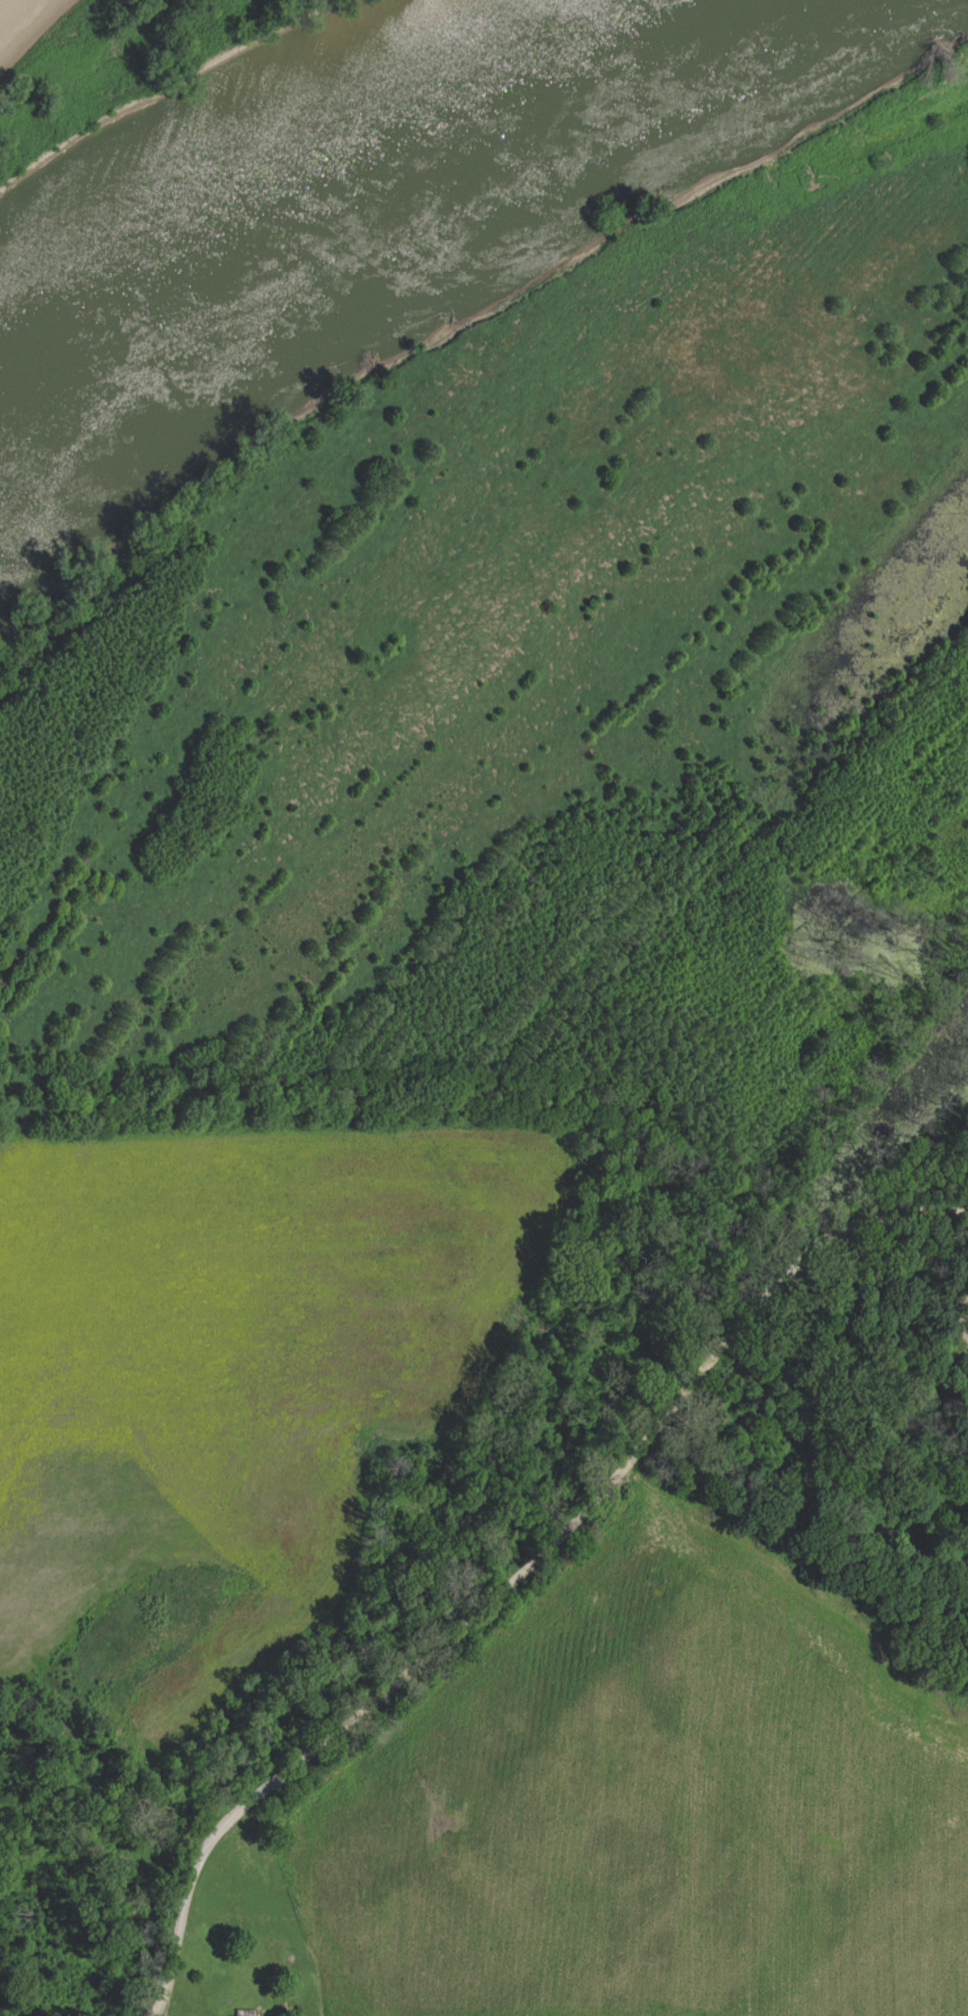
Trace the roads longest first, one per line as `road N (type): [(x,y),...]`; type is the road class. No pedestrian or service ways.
road 1 (residential): [(154,2015),(187,1877),(219,1827),(513,1584),(732,1343)]
road 2 (residential): [(732,1343),(813,1254),(902,1208),(967,1207)]

